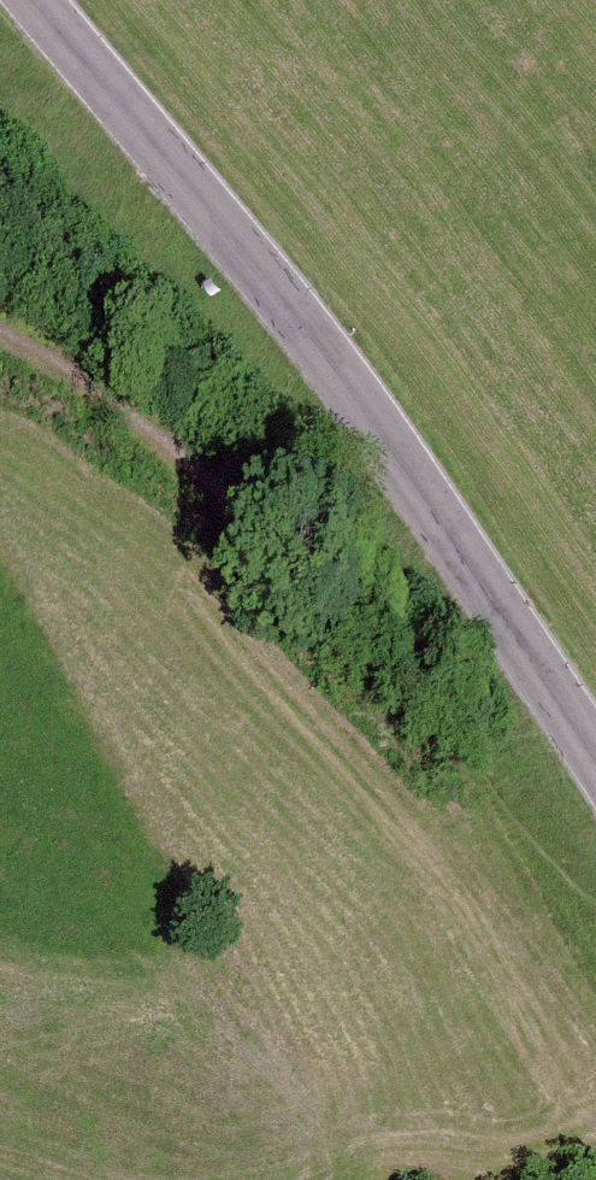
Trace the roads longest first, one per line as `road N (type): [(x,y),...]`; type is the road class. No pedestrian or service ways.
road 1 (tertiary): [(28,0),(366,409),(595,758)]
road 2 (track): [(0,337),(103,394),(232,509),(595,914)]

